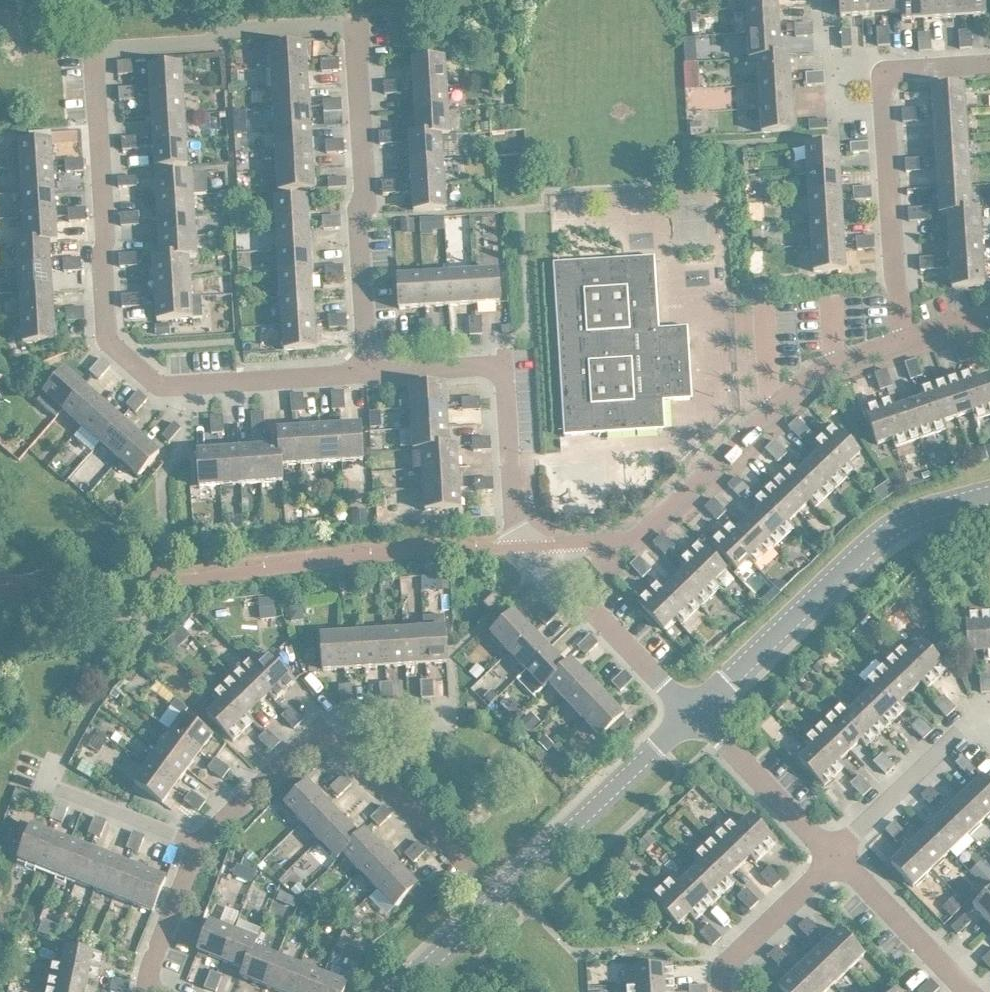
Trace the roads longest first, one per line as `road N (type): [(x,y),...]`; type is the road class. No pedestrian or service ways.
road 1 (residential): [(374,363),(358,24),(111,38),(98,59),(111,330),(176,385),(246,375)]
road 2 (residential): [(580,583),(801,391),(904,329)]
road 3 (tertiary): [(696,715),(888,533),(928,510),(989,490)]
road 4 (residential): [(540,540),(519,514),(512,367),(487,357),(374,363)]
road 5 (tertiary): [(514,891),(696,715)]
road 6 (residential): [(904,329),(893,109)]
road 7 (residential): [(843,853),(989,712)]
road 8 (residential): [(843,853),(696,715)]
road 9 (residential): [(977,991),(843,853)]
road 10 (residential): [(198,841),(333,717)]
road 11 (residential): [(382,775),(437,718),(333,717)]
road 12 (residential): [(198,841),(32,772)]
road 13 (residential): [(696,715),(580,583)]
road 14 (residential): [(586,956),(629,961),(743,947)]
road 15 (residential): [(145,985),(198,841)]
road 16 (tertiary): [(406,991),(514,891)]
road 17 (residential): [(743,947),(843,853)]
road 18 (residential): [(246,375),(374,363)]

